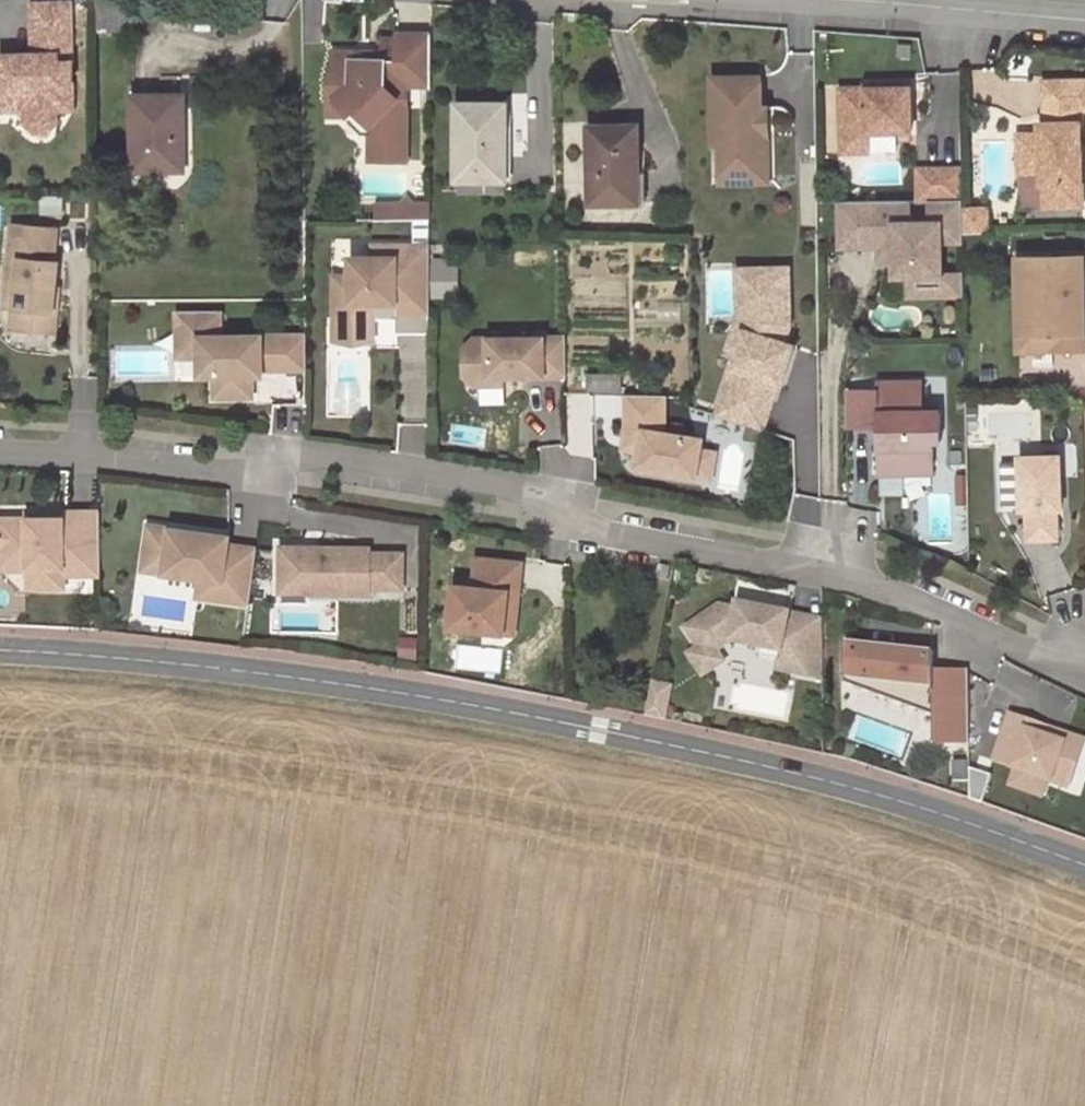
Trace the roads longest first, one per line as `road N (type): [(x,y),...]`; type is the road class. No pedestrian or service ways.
road 1 (residential): [(0,445),(225,470),(346,458),(508,485),(619,538),(920,599),(1026,650),(1084,664)]
road 2 (unclassified): [(0,651),(202,666),(598,730),(923,811),(1084,868)]
road 3 (residential): [(1084,20),(855,0)]

